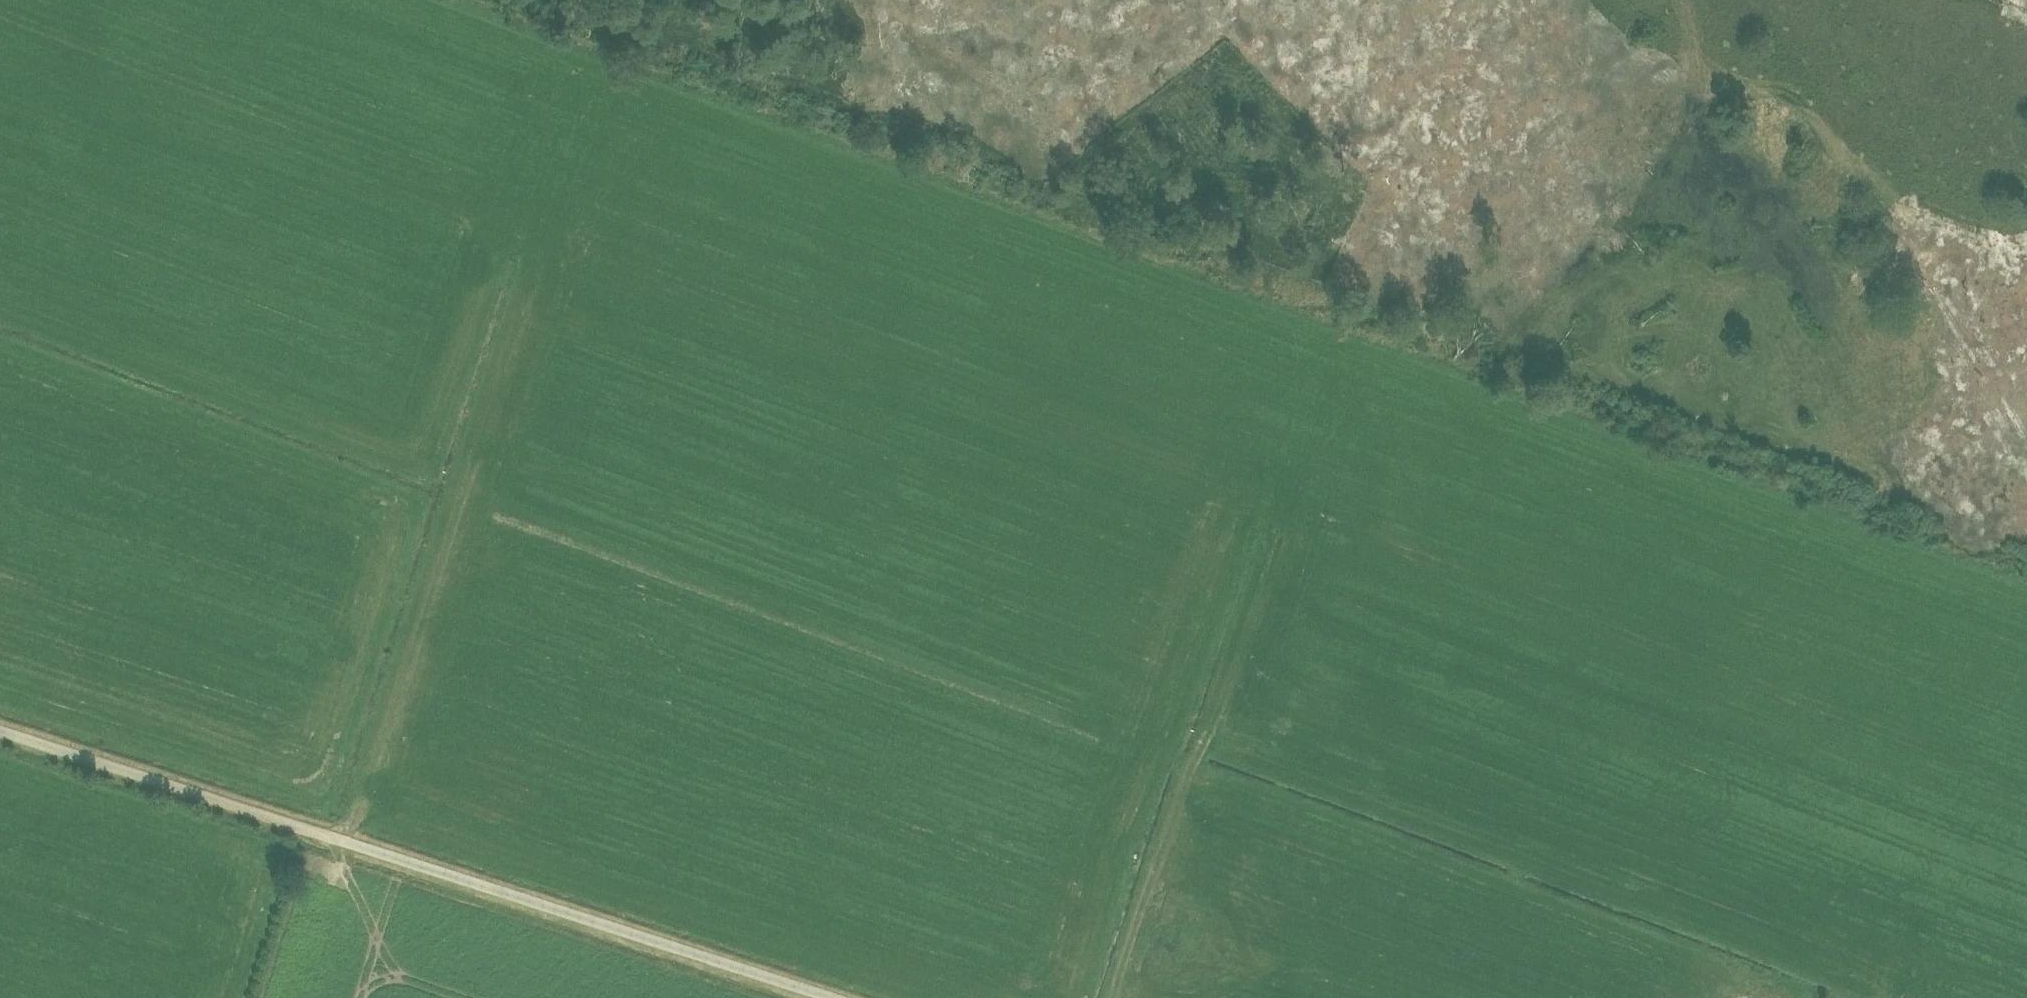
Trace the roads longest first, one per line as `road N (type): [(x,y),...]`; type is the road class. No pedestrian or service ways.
road 1 (unclassified): [(833,997),(0,732)]

